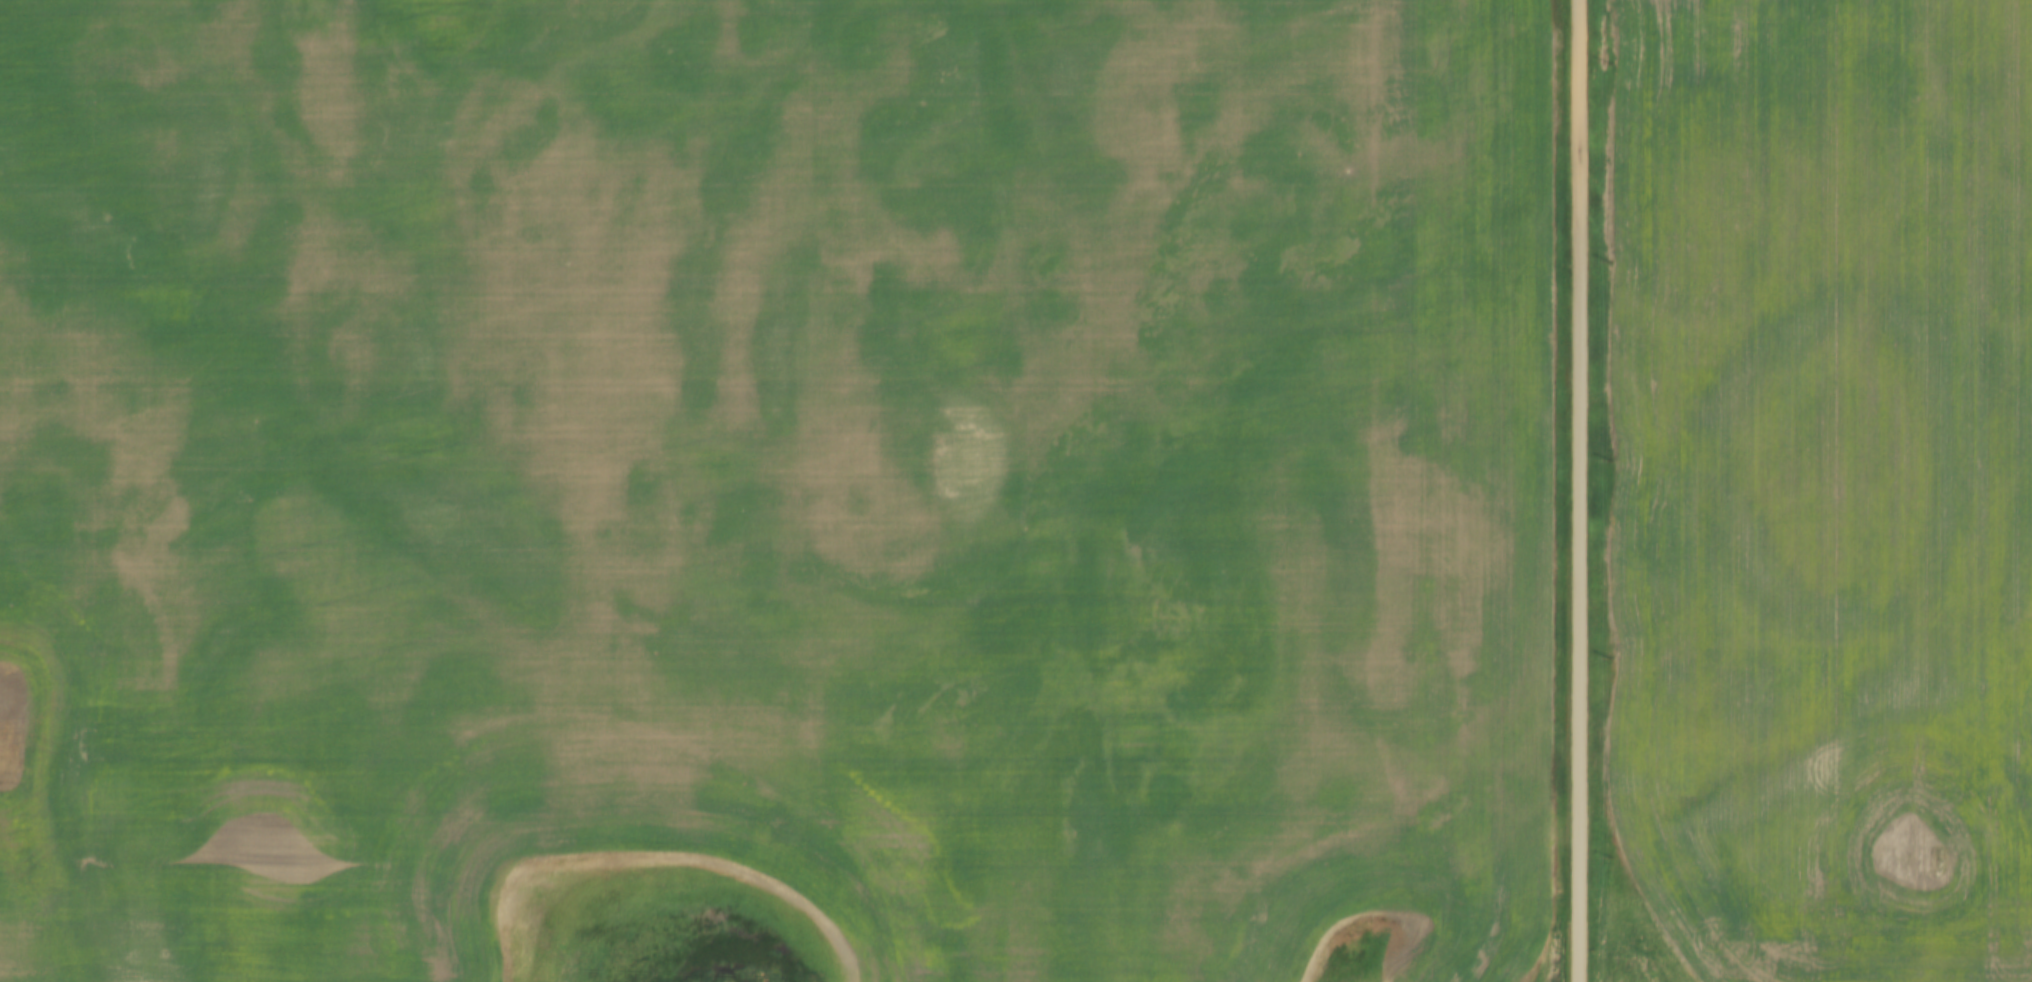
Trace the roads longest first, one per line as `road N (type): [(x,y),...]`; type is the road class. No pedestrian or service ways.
road 1 (residential): [(1578,981),(1577,0)]

